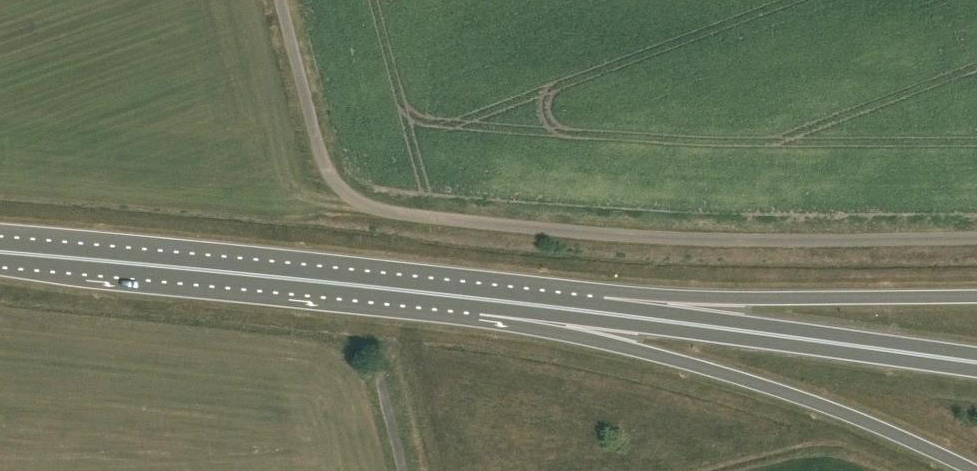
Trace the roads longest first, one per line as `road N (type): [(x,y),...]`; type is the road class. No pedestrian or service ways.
road 1 (unclassified): [(976,238),(723,240),(376,209),(331,178),(280,0)]
road 2 (trunk): [(487,297),(760,384),(975,470)]
road 3 (trunk): [(487,297),(0,251)]
road 4 (trunk): [(976,363),(590,309)]
road 5 (trunk): [(976,298),(751,299),(590,309)]

